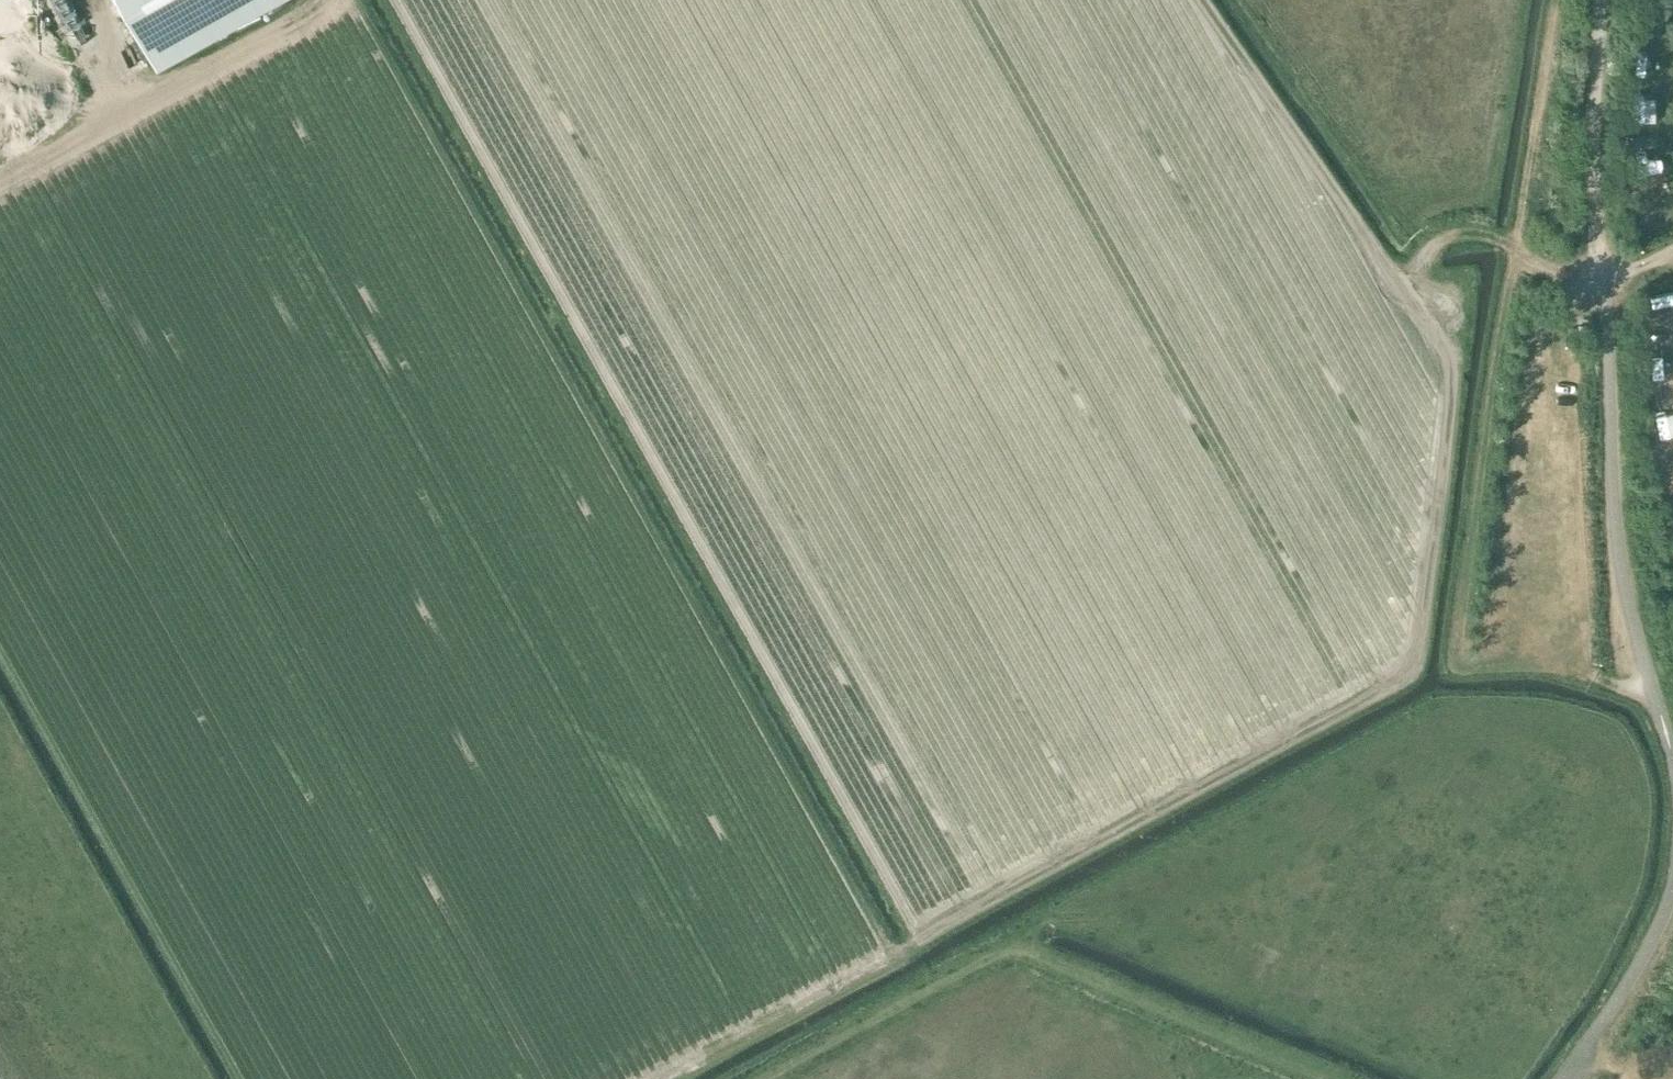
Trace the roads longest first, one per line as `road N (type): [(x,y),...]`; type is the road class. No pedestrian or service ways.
road 1 (track): [(1602,279),(1593,71),(1601,0)]
road 2 (track): [(1551,426),(1555,322),(1574,291),(1602,279)]

